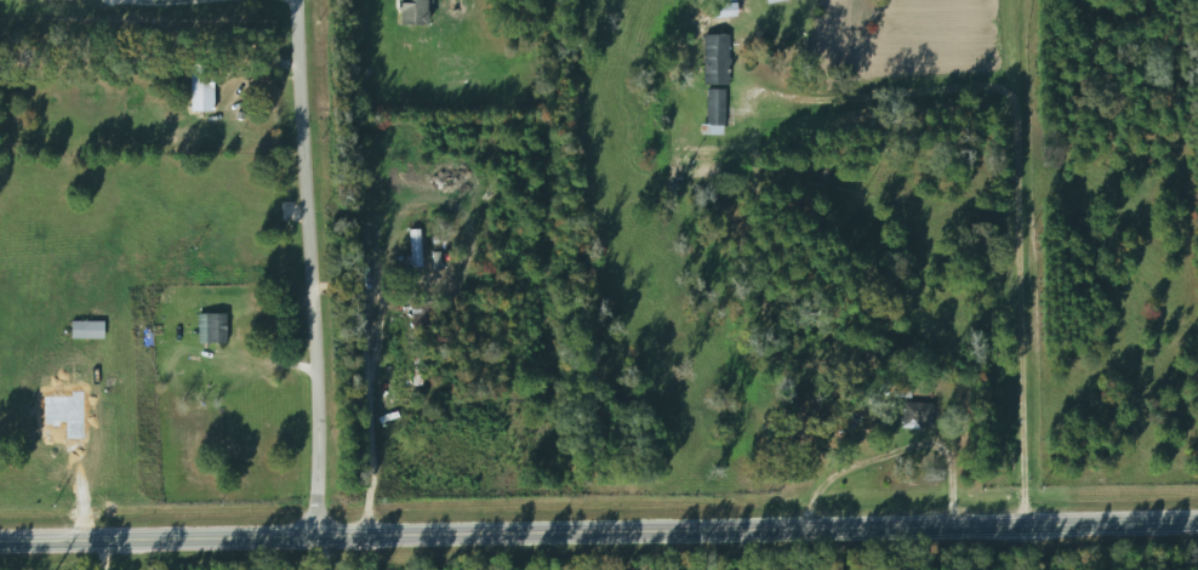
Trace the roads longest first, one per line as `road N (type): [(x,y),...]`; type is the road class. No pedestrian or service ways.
road 1 (tertiary): [(0,543),(1197,522)]
road 2 (residential): [(330,538),(332,388),(310,0)]

